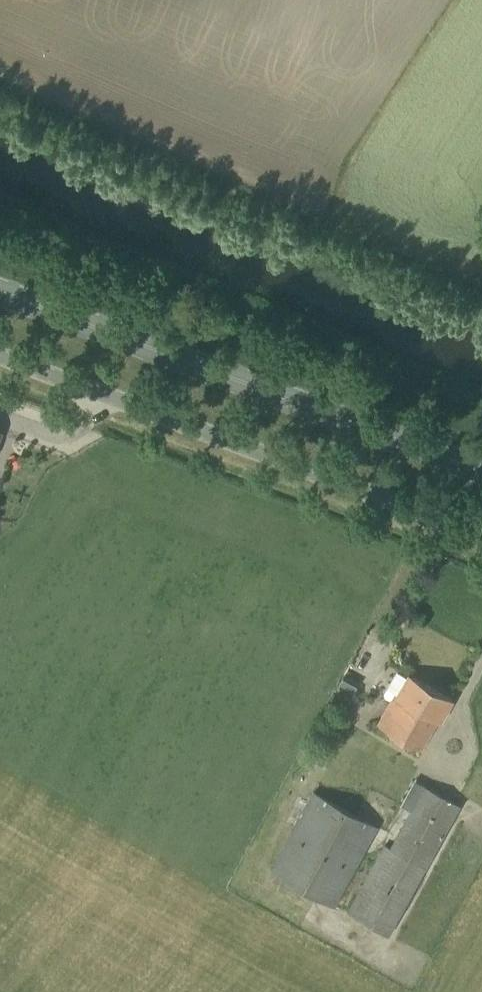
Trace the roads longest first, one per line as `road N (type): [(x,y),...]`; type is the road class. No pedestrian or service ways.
road 1 (primary): [(481,472),(0,293)]
road 2 (unclassified): [(481,536),(0,359)]

